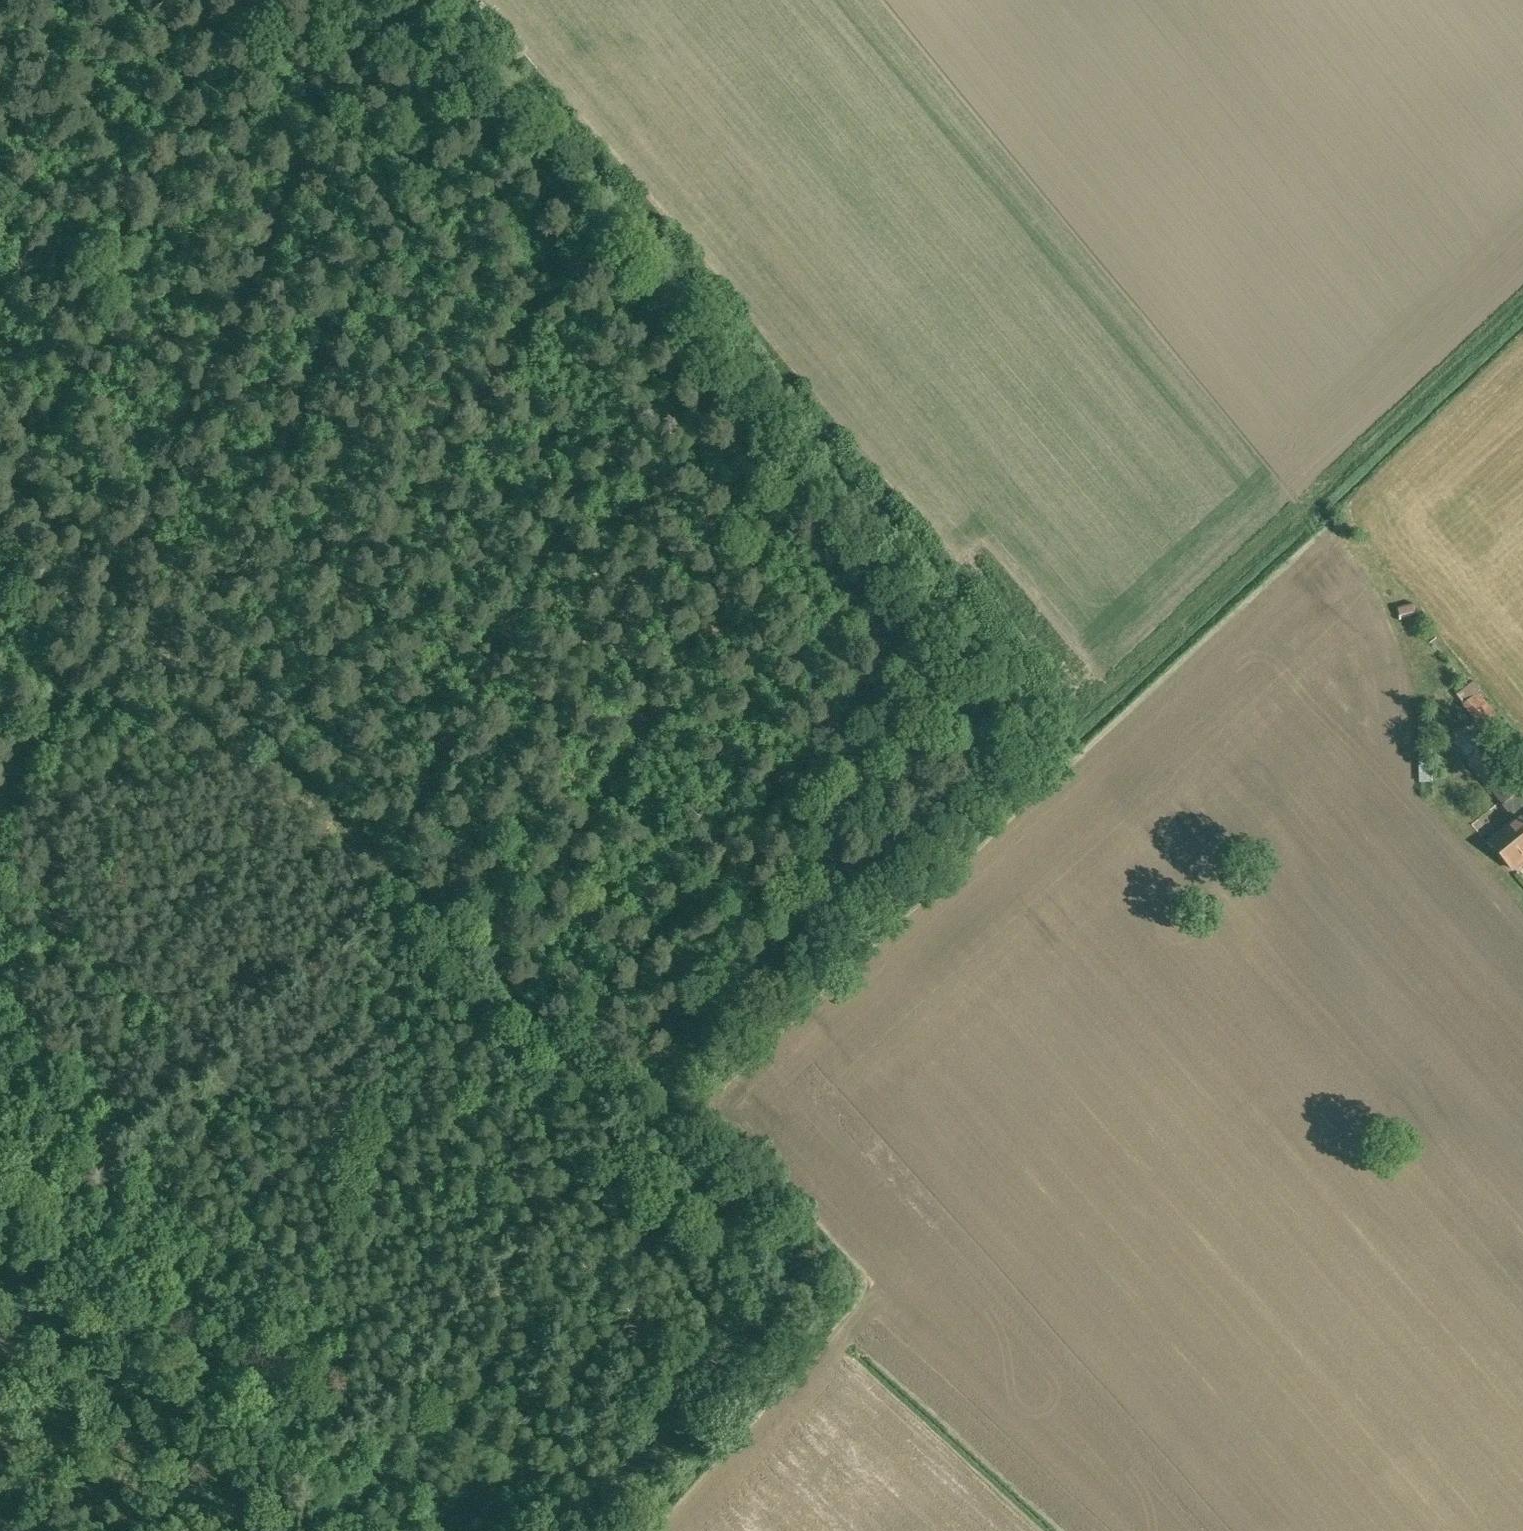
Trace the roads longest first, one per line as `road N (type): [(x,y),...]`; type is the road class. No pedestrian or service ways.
road 1 (track): [(0,473),(612,1101),(624,1101),(981,770),(985,742),(976,724),(372,0)]
road 2 (track): [(0,1202),(314,1530)]

